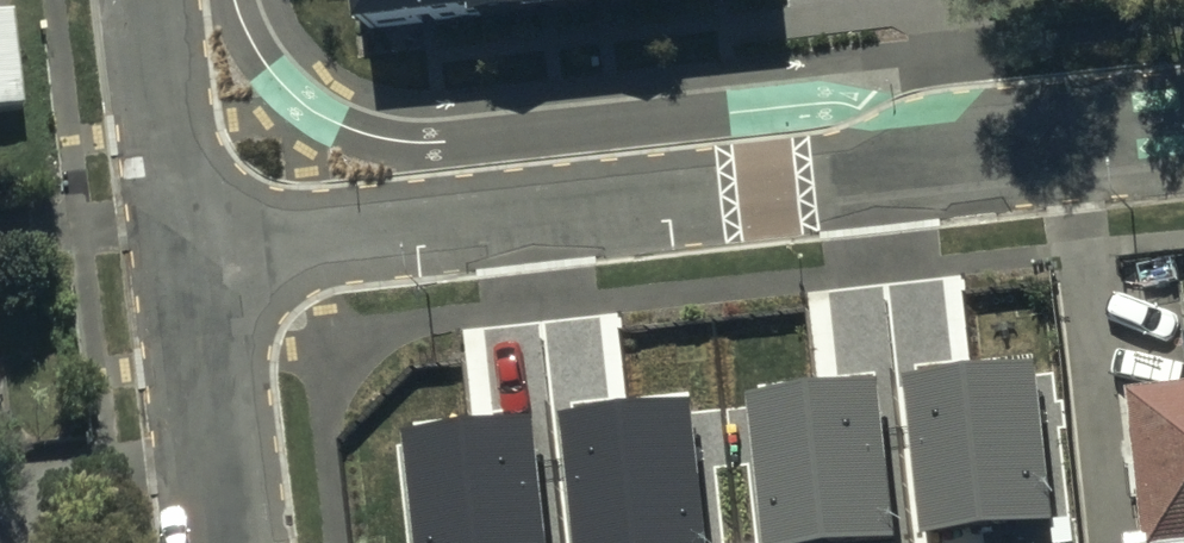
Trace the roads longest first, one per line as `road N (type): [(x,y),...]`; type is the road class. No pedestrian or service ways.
road 1 (residential): [(204,254),(817,185),(961,149)]
road 2 (residential): [(204,254),(235,542)]
road 3 (residential): [(172,0),(204,254)]
road 4 (residential): [(961,149),(1183,124)]

